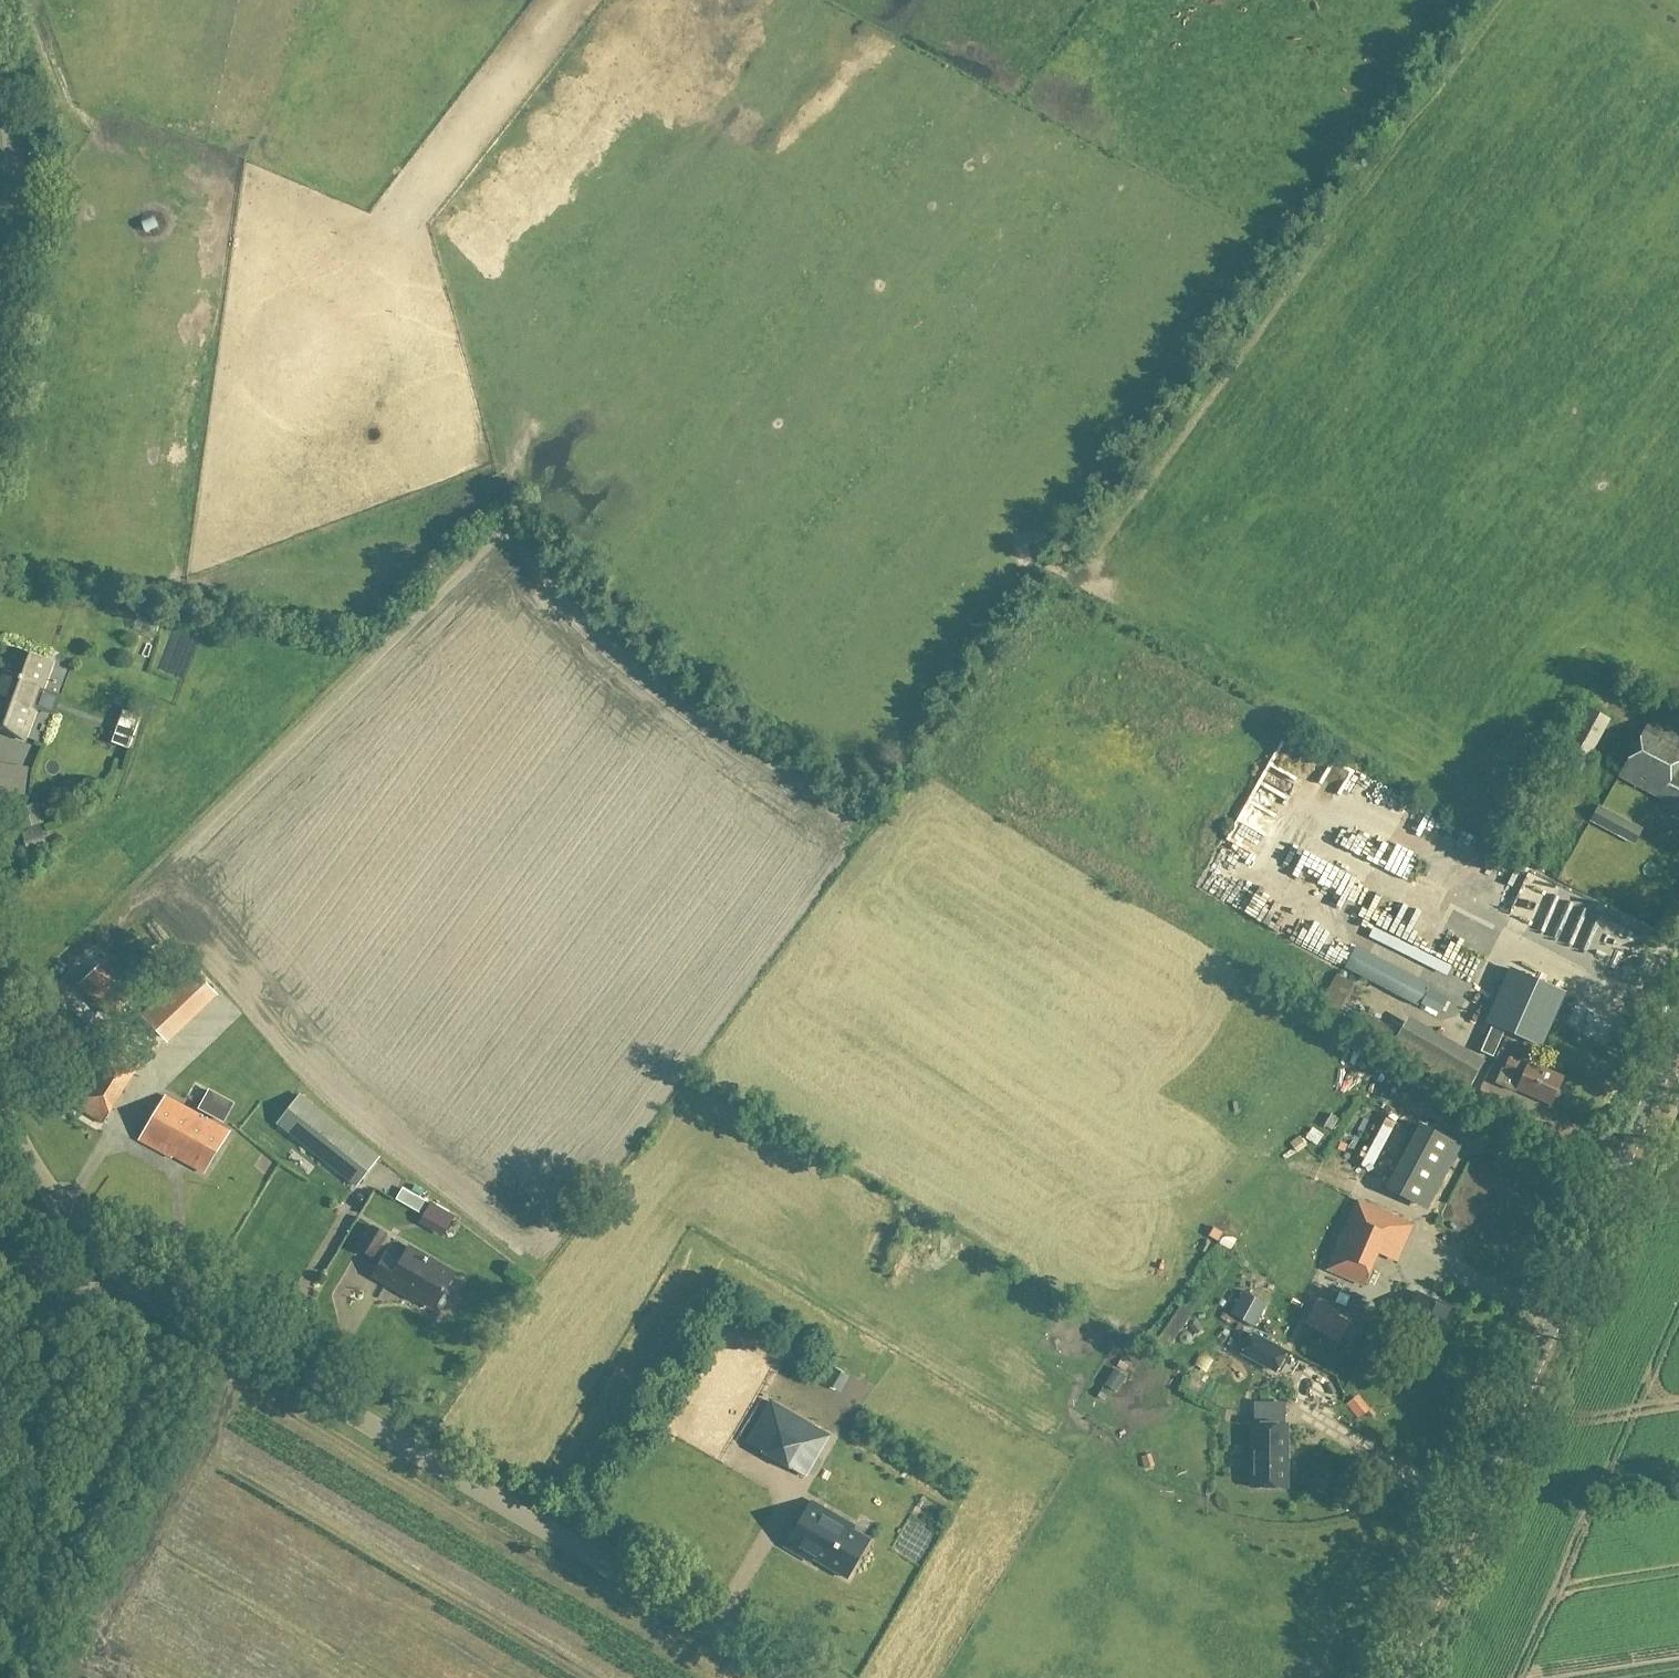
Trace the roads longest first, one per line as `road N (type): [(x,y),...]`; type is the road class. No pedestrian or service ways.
road 1 (unclassified): [(785,1677),(160,1309)]
road 2 (tertiary): [(1397,1677),(1678,1031)]
road 3 (unclassified): [(160,1309),(59,1211),(0,1106)]
road 4 (unclassified): [(160,1309),(0,1251)]

